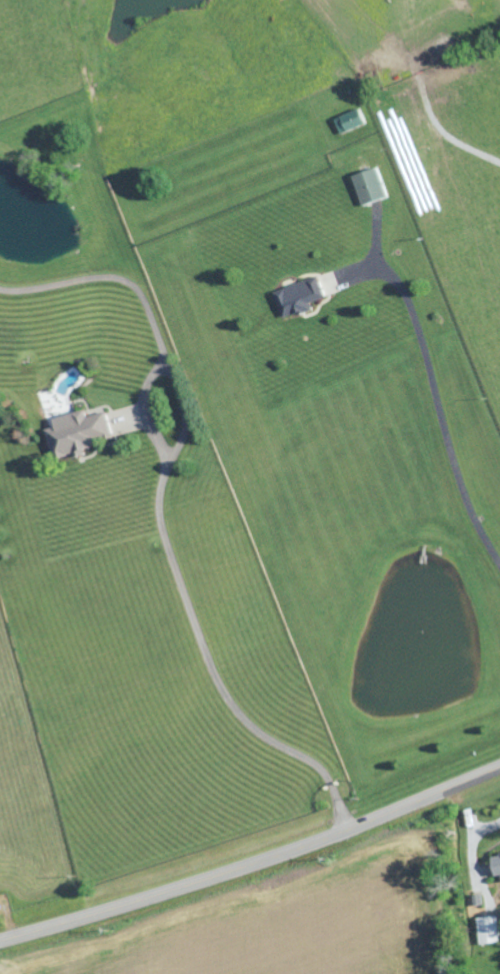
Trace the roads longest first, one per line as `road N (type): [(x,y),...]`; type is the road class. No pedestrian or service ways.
road 1 (primary): [(0,940),(291,850),(499,766)]

